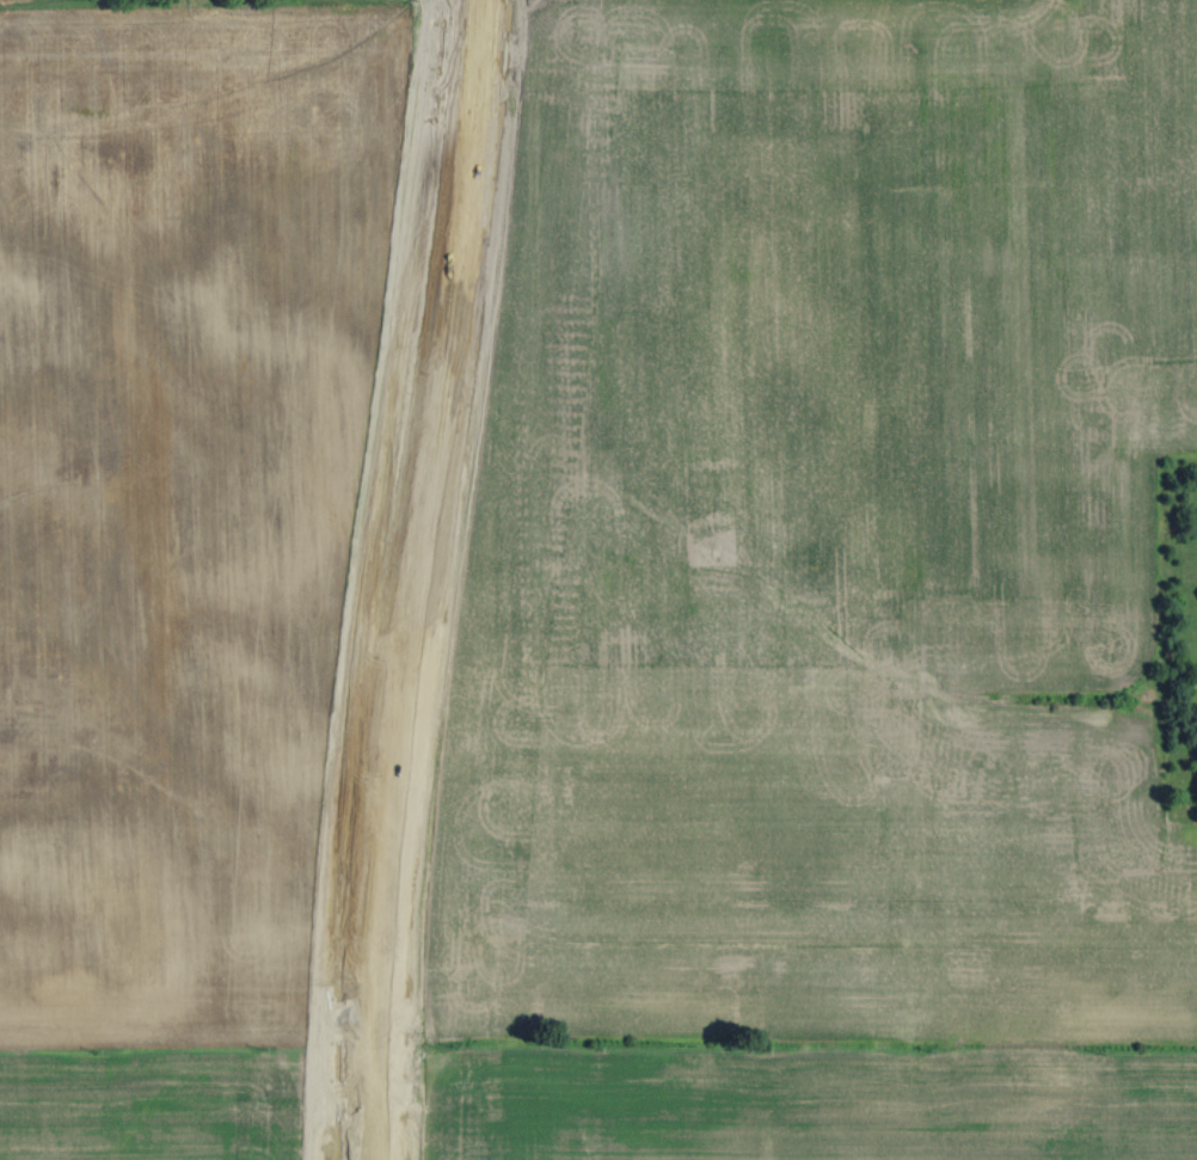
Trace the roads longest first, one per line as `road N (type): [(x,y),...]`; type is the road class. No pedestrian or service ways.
road 1 (tertiary): [(364,1159),(363,873),(395,694),(479,0)]

